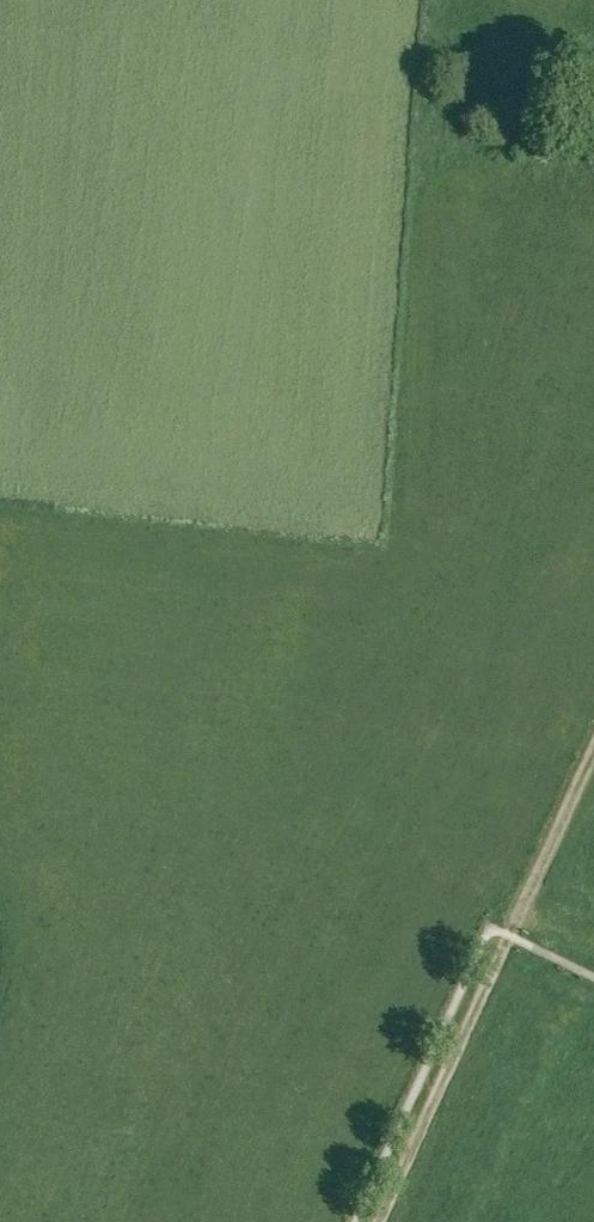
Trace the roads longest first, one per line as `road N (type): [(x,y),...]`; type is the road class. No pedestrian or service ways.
road 1 (track): [(593,759),(377,1221)]

